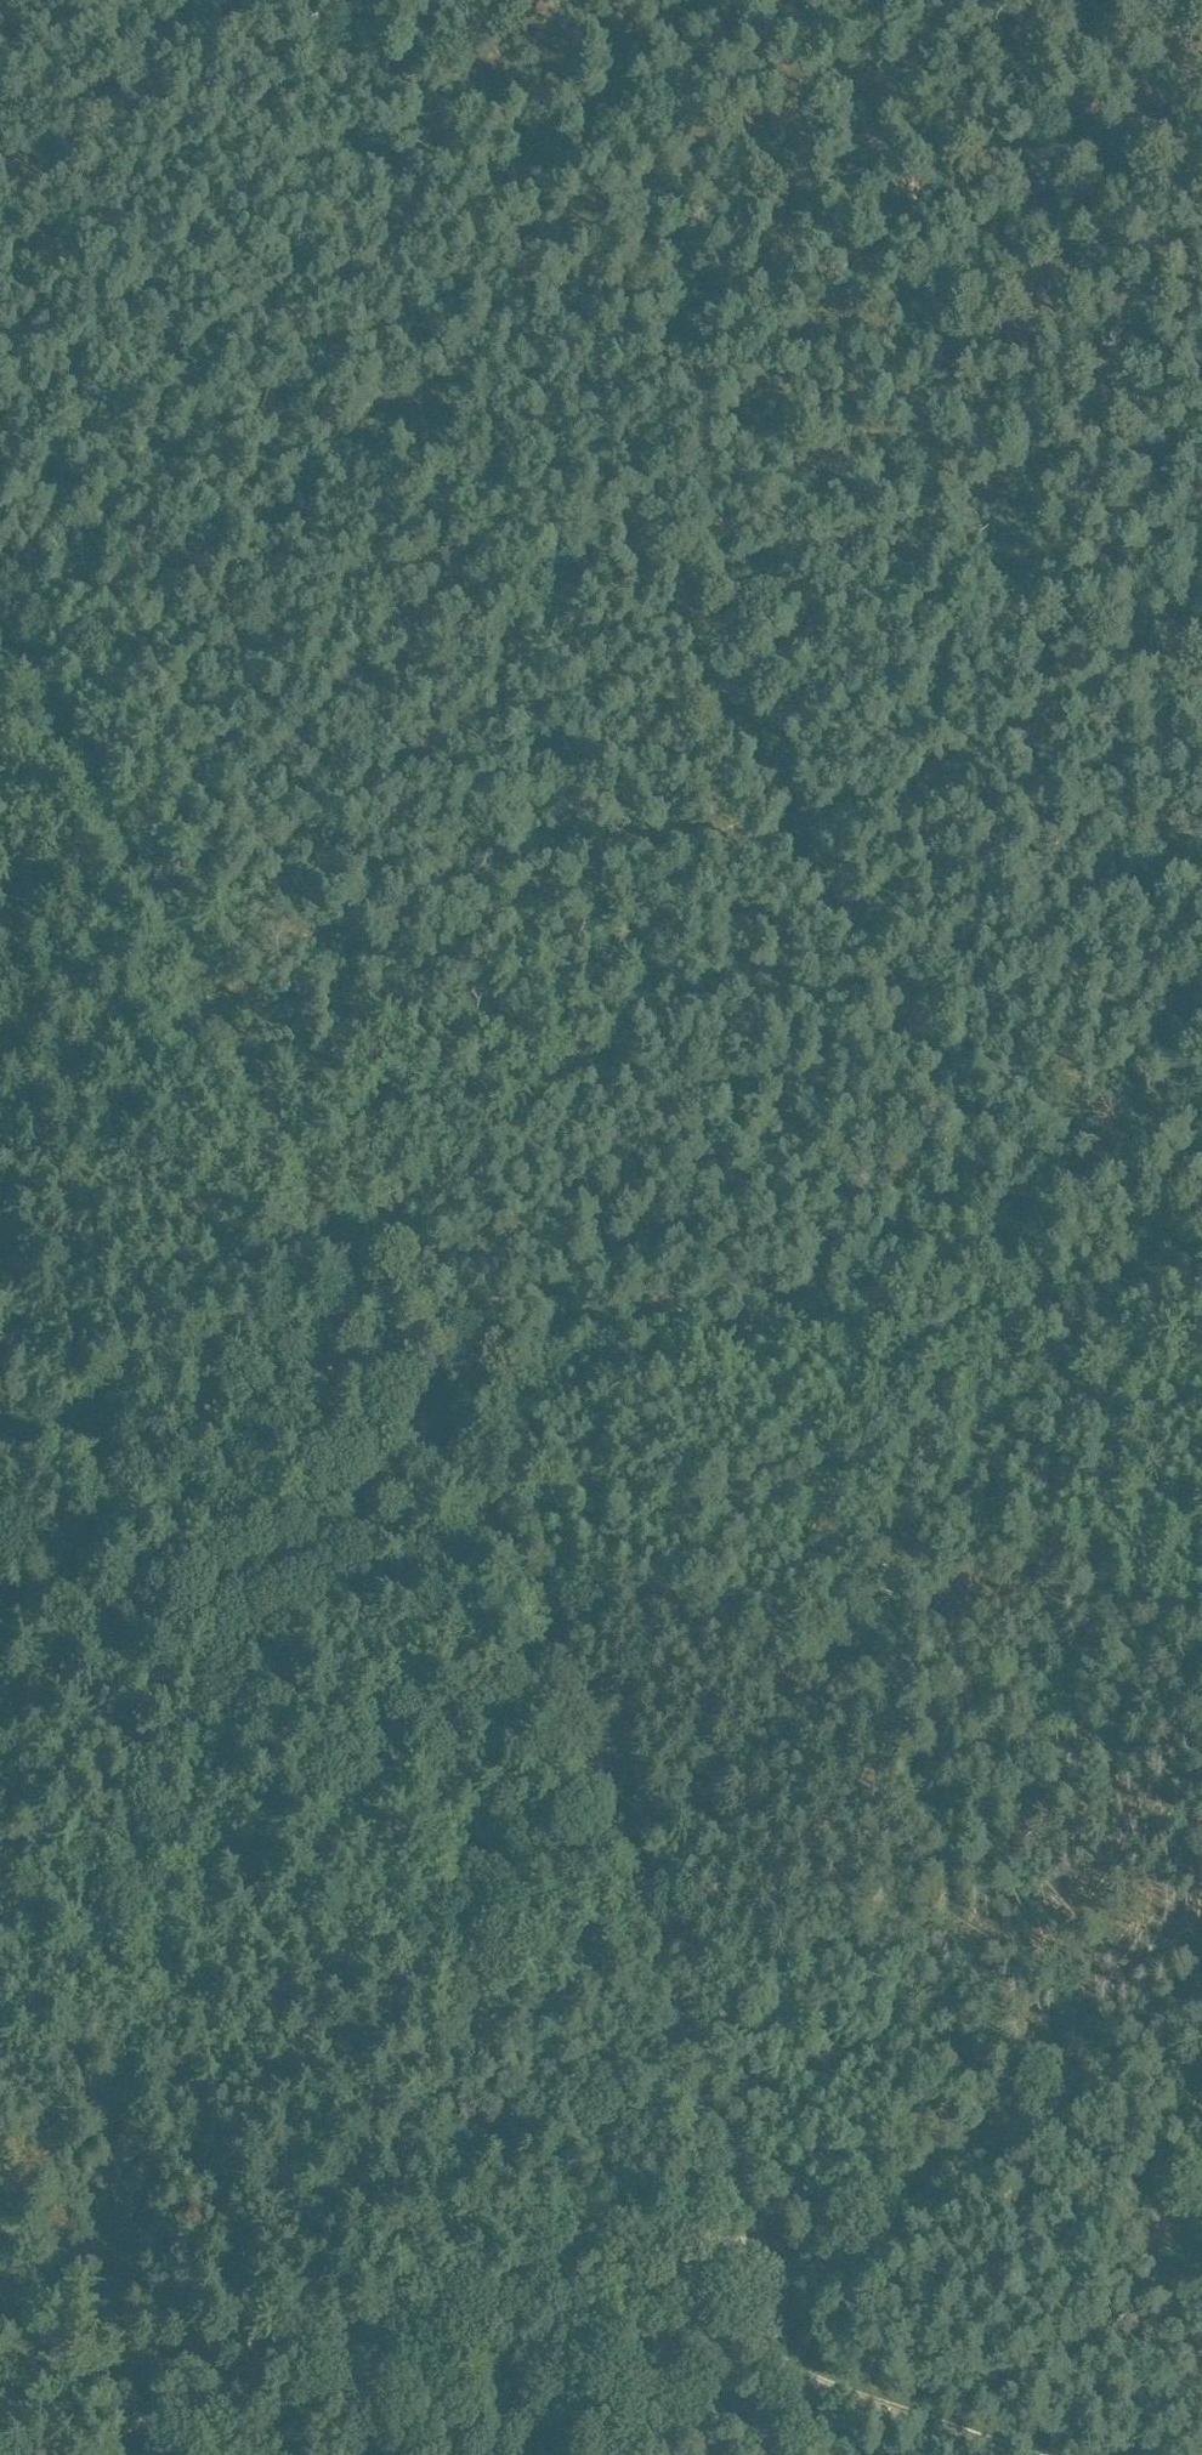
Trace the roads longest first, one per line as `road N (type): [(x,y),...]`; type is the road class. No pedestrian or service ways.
road 1 (track): [(679,2454),(753,2322)]

